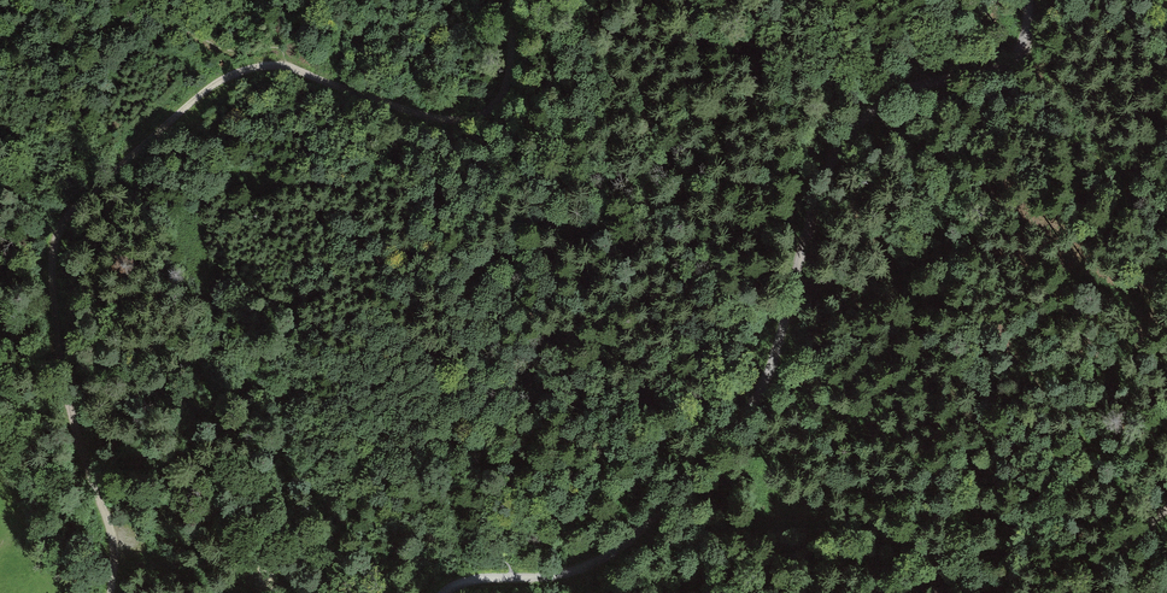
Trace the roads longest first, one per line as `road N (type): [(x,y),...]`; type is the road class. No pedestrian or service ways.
road 1 (track): [(102,592),(109,560),(105,496),(43,277),(61,217),(217,81),(255,67),(292,65),(452,119),(486,111),(505,88),(511,0)]
road 2 (track): [(445,592),(476,576),(577,570),(629,540),(681,487),(735,432),(763,377),(788,308),(818,177),(847,132),(899,93),(940,78),(997,73),(1017,61),(1024,0)]
road 3 (track): [(1059,592),(1166,502)]

